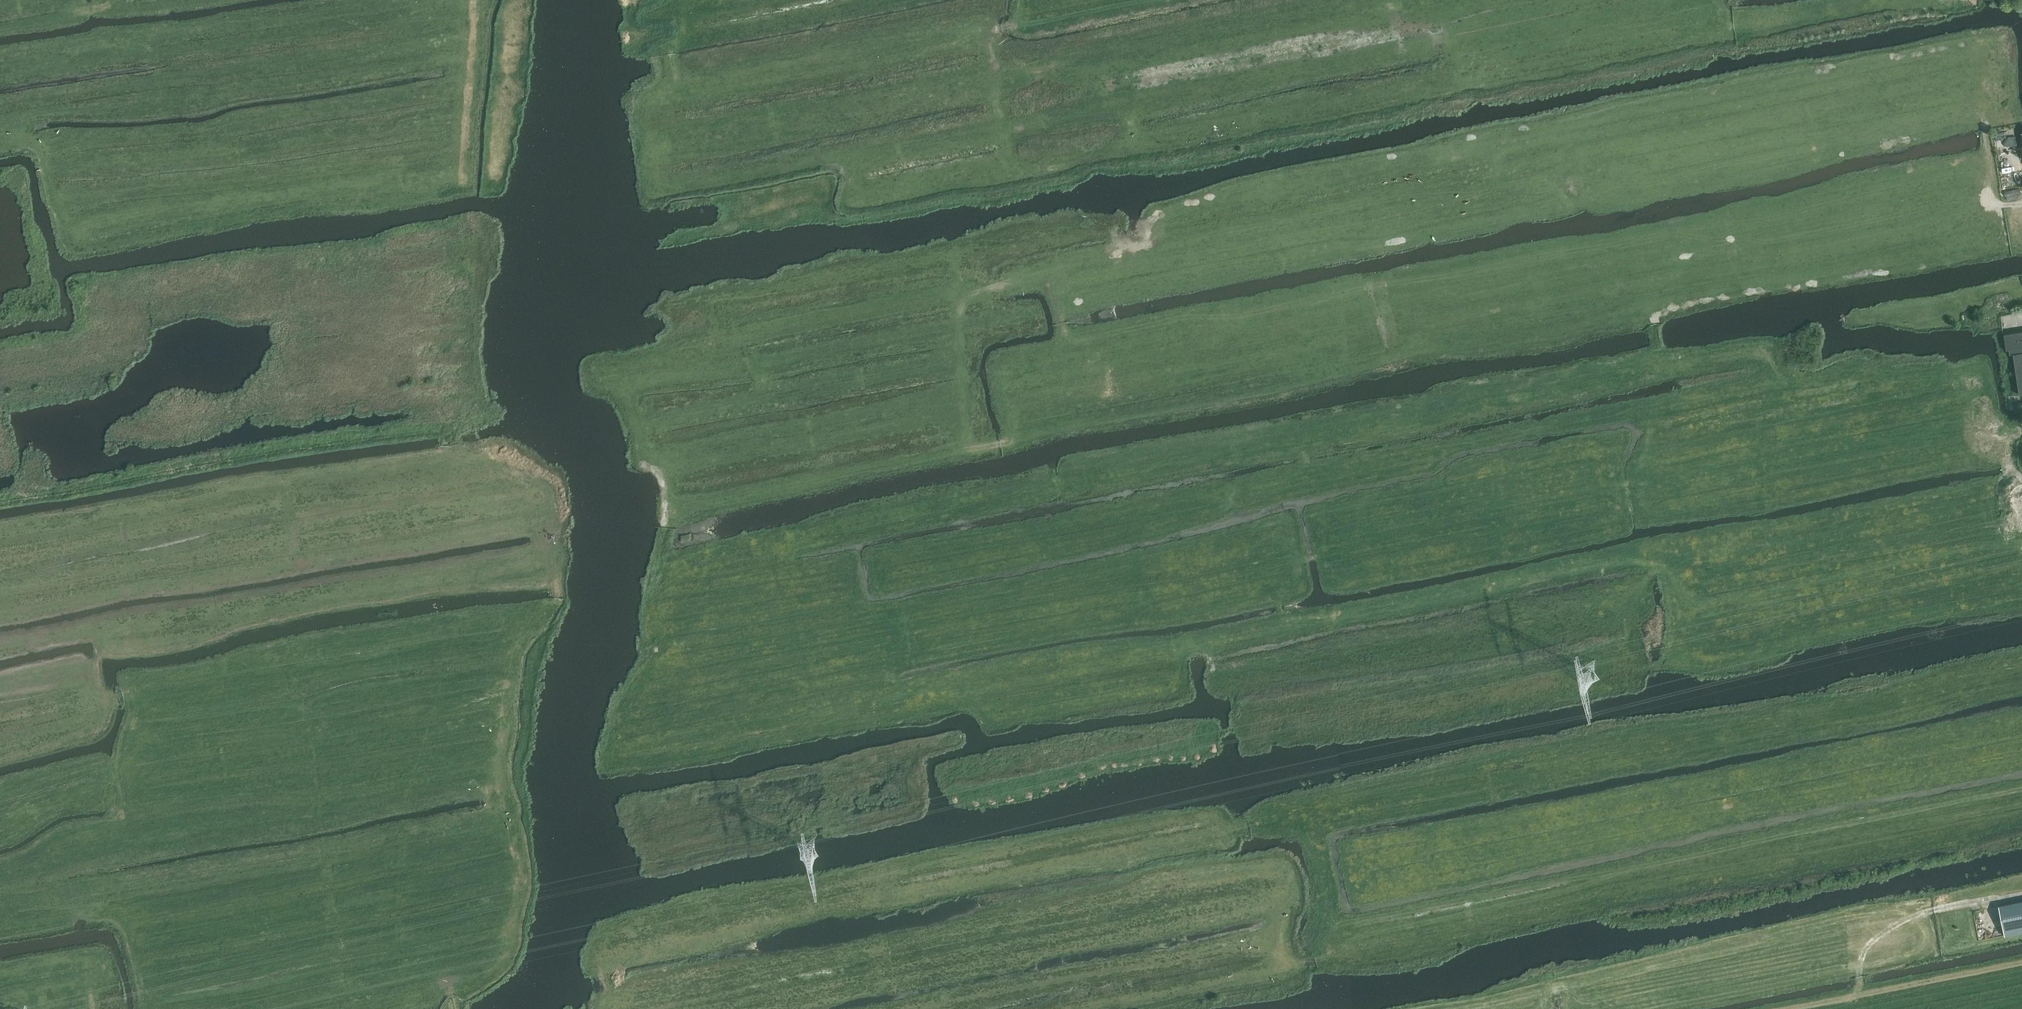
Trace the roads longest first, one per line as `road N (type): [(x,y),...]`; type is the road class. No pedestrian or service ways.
road 1 (track): [(1857,998),(1866,942),(1933,910),(2021,895)]
road 2 (track): [(473,0),(463,182)]

